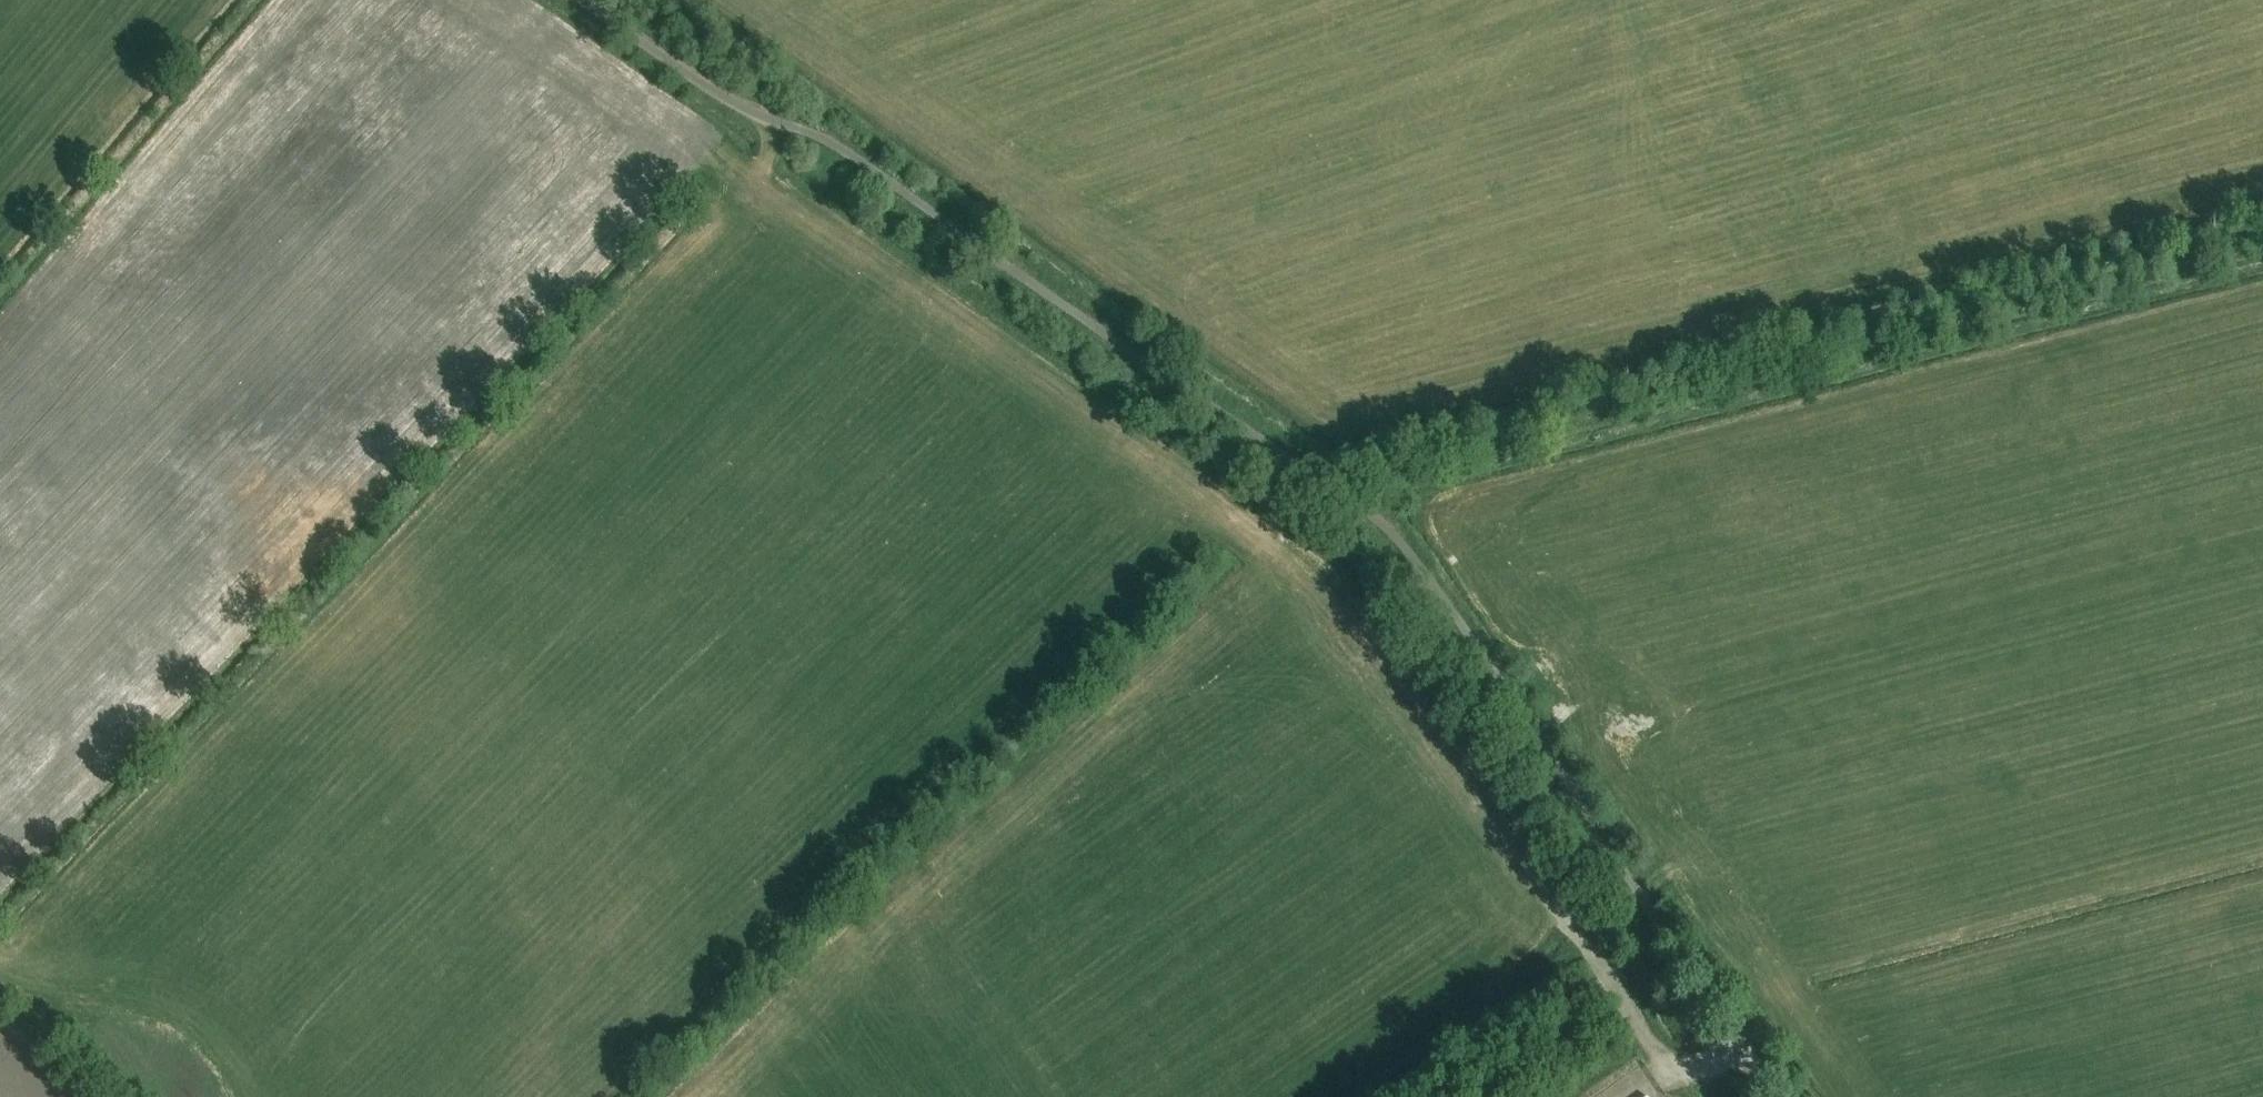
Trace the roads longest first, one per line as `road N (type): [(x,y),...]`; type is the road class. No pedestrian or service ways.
road 1 (track): [(1745,1037),(1702,1064),(1668,1065),(1579,934)]

